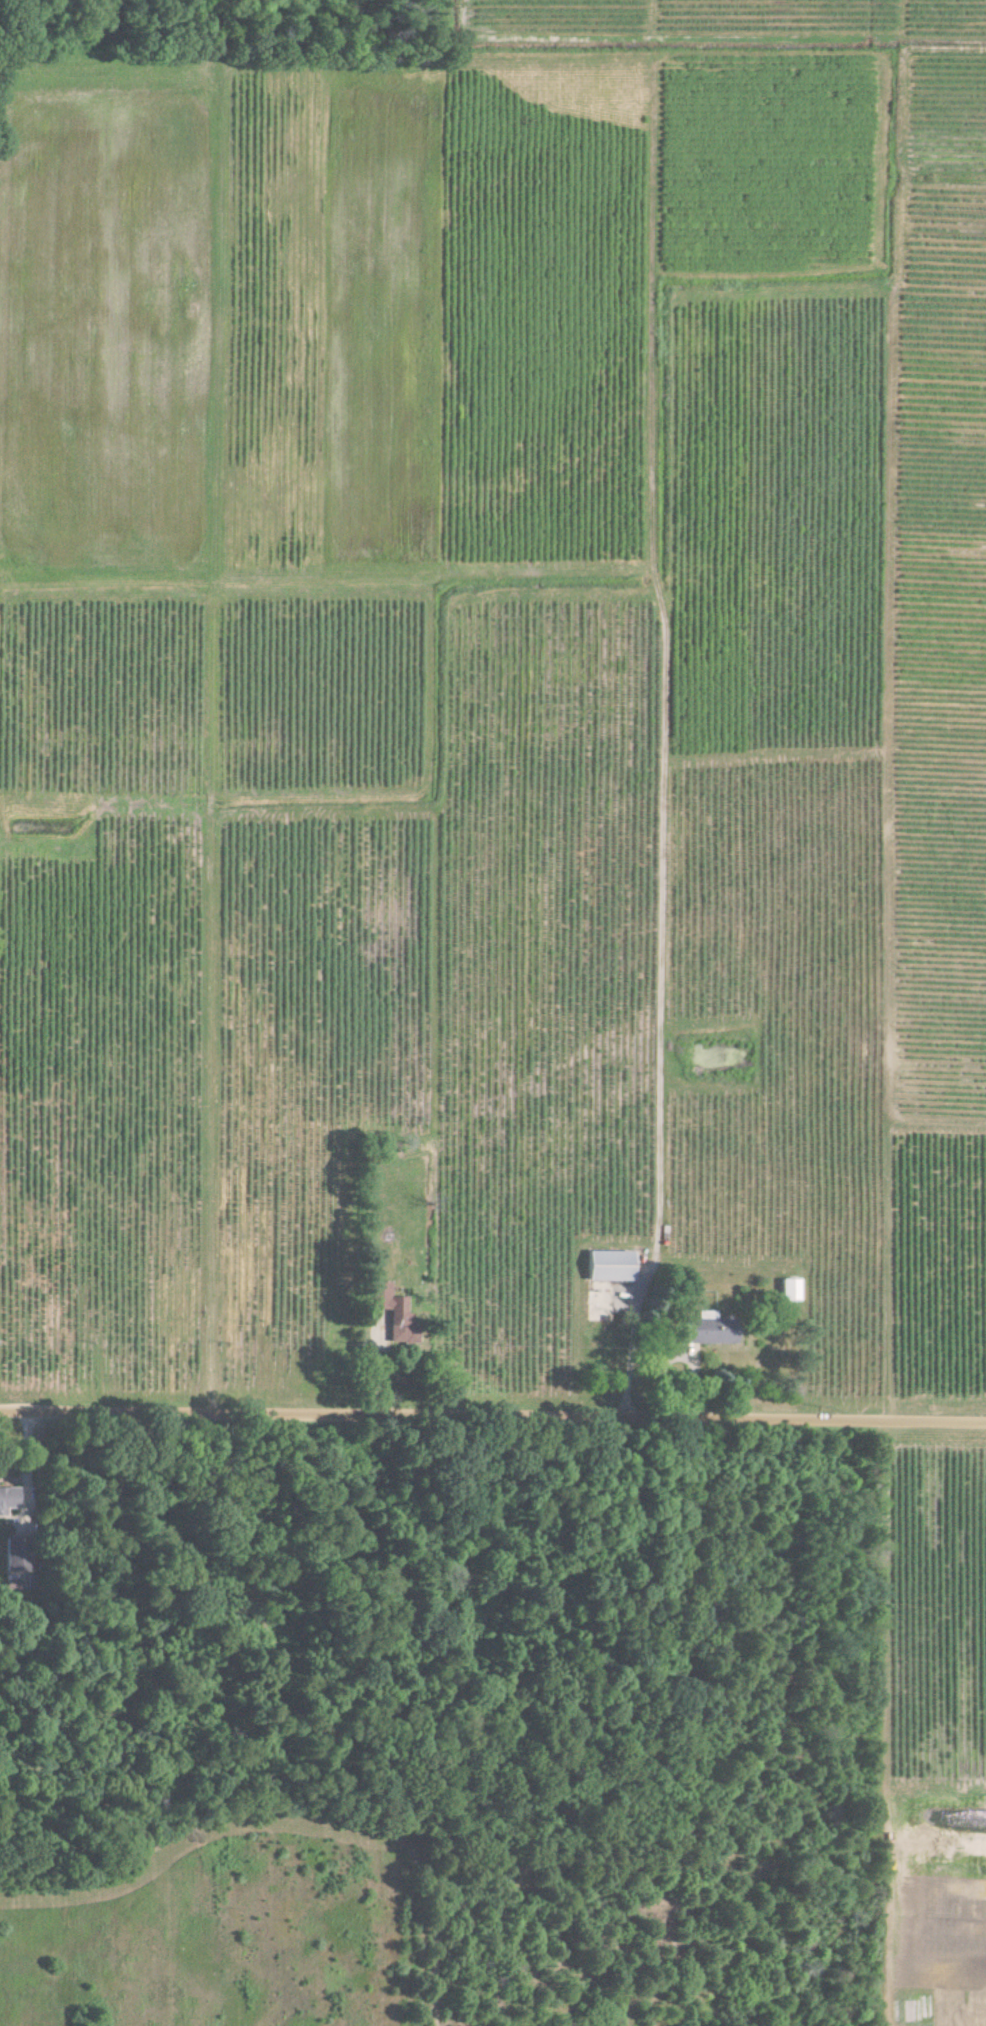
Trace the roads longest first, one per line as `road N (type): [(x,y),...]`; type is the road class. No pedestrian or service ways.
road 1 (residential): [(0,1412),(985,1423)]

